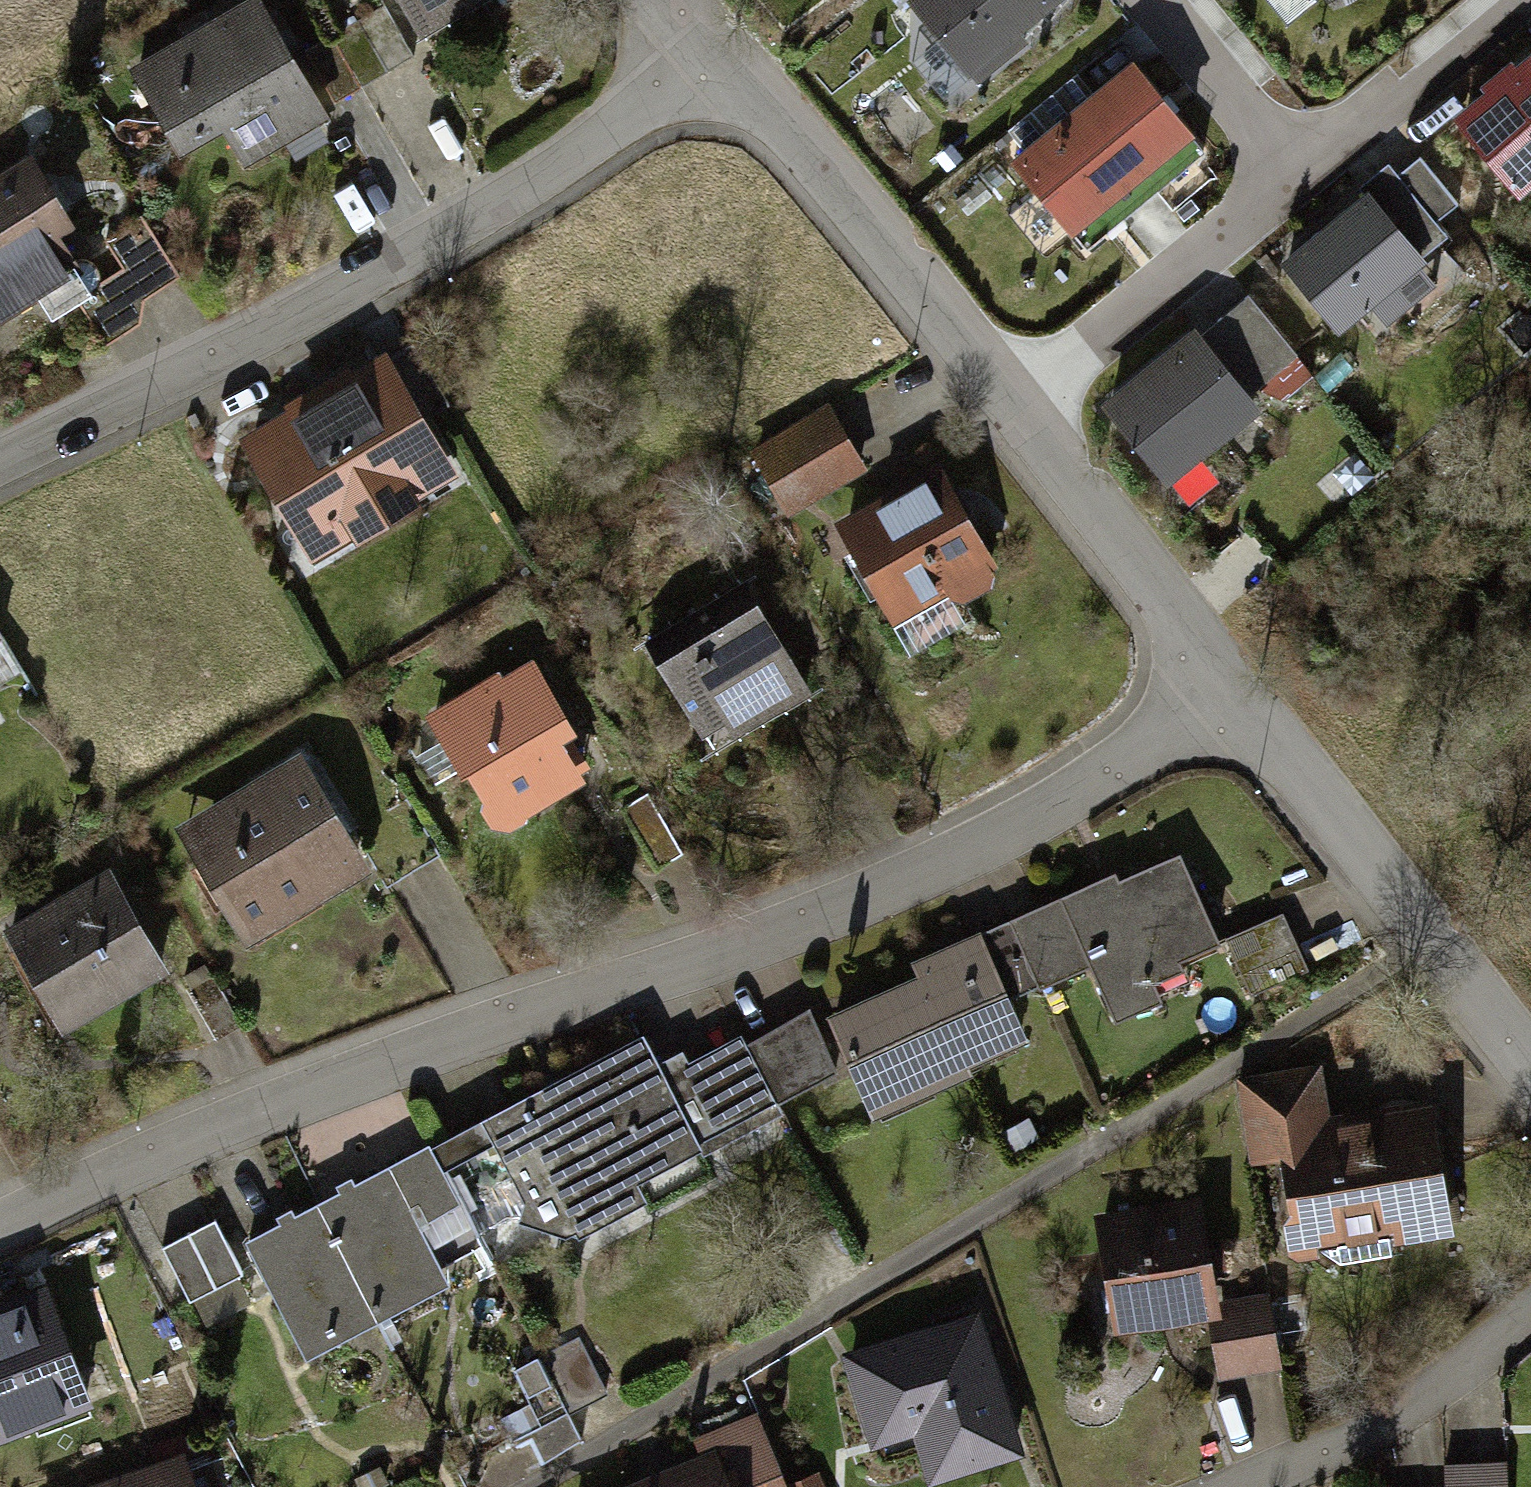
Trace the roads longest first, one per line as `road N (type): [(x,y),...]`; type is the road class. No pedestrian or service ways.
road 1 (residential): [(0,1222),(209,1120),(523,1005),(760,939),(1034,810),(1230,692)]
road 2 (residential): [(553,1486),(696,1398),(977,1201),(1209,1064),(1422,922)]
road 3 (residential): [(716,68),(328,295),(0,457)]
road 4 (residential): [(716,68),(799,139),(1014,408)]
road 5 (residential): [(1014,408),(1294,173)]
road 6 (residential): [(1221,1486),(1406,1401),(1530,1302)]
road 7 (residential): [(1014,408),(1230,692)]
road 8 (residential): [(1230,692),(1422,922)]
road 9 (residential): [(1294,173),(1504,0)]
road 10 (residential): [(1294,173),(1156,0)]
road 11 (residential): [(1422,922),(1530,1067)]

